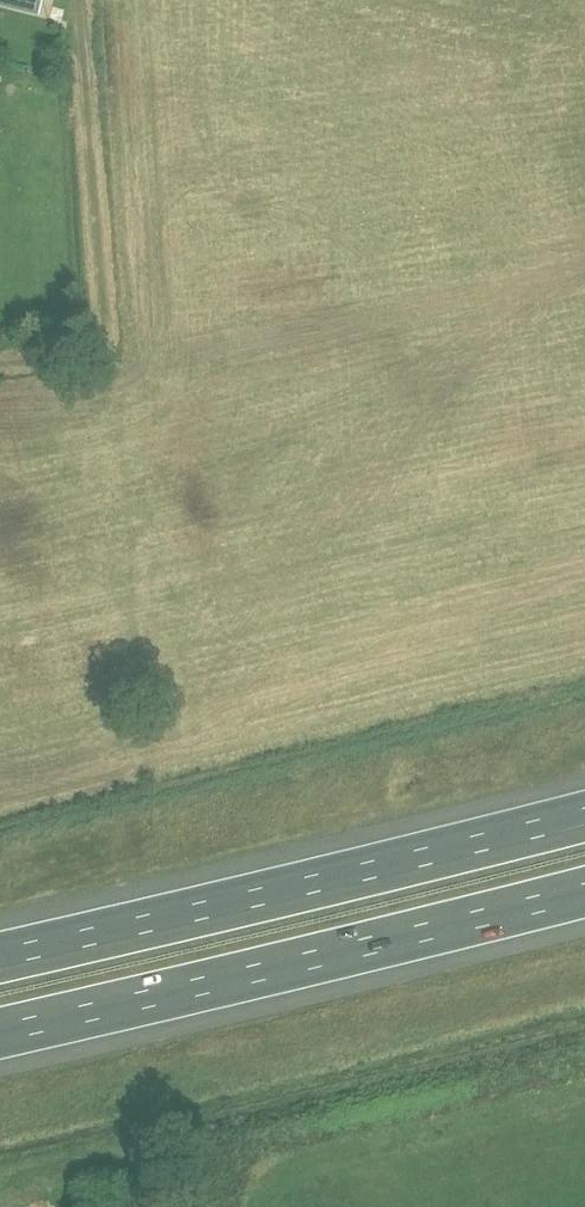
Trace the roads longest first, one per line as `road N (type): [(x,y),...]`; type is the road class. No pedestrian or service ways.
road 1 (motorway): [(0,1032),(584,892)]
road 2 (motorway): [(584,817),(0,956)]

